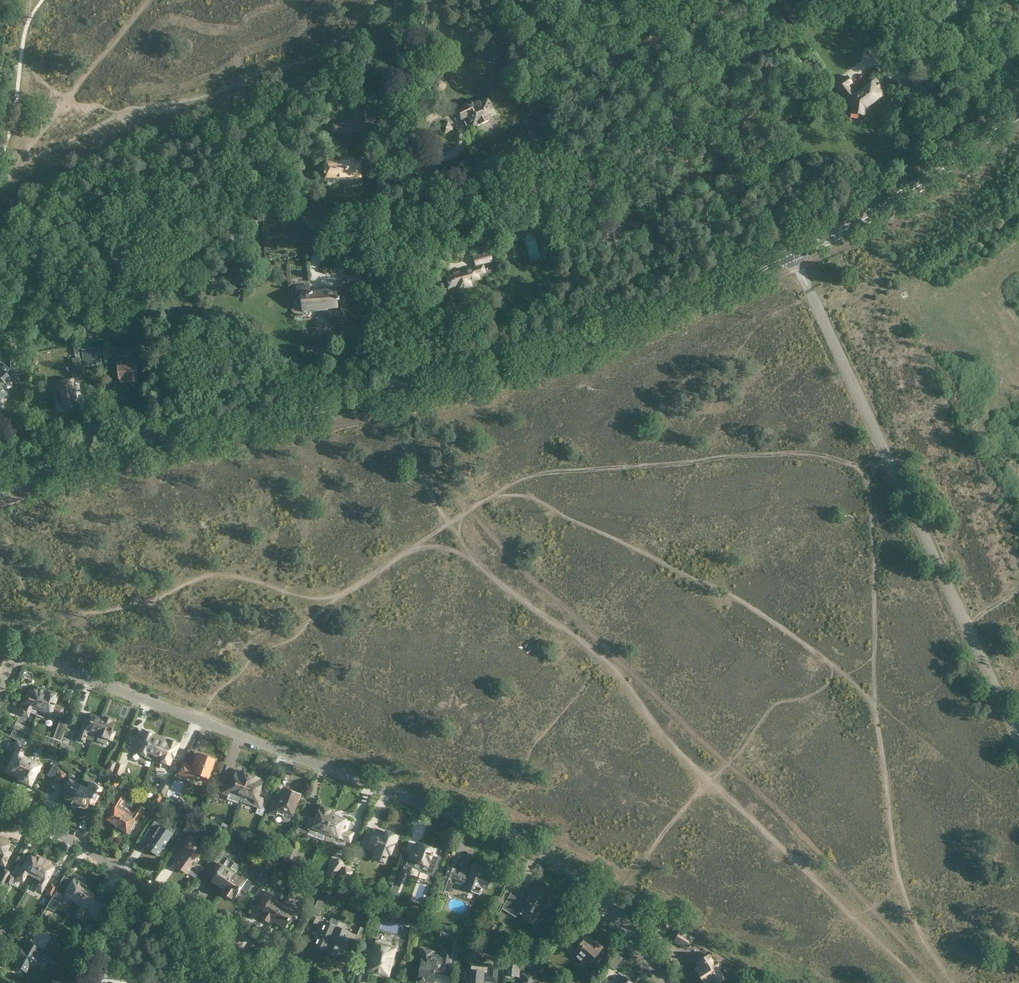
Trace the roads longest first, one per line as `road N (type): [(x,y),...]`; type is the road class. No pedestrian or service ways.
road 1 (residential): [(663,982),(611,900),(560,861),(36,657),(21,653),(13,661),(0,696)]
road 2 (unclassified): [(1018,737),(788,258)]
road 3 (secondary): [(389,397),(529,365),(788,258)]
road 4 (secondary): [(0,480),(389,397)]
road 5 (unclassified): [(389,397),(388,53)]
road 6 (residential): [(293,982),(78,843),(0,804)]
road 7 (secondary): [(788,258),(907,194),(1018,113)]

